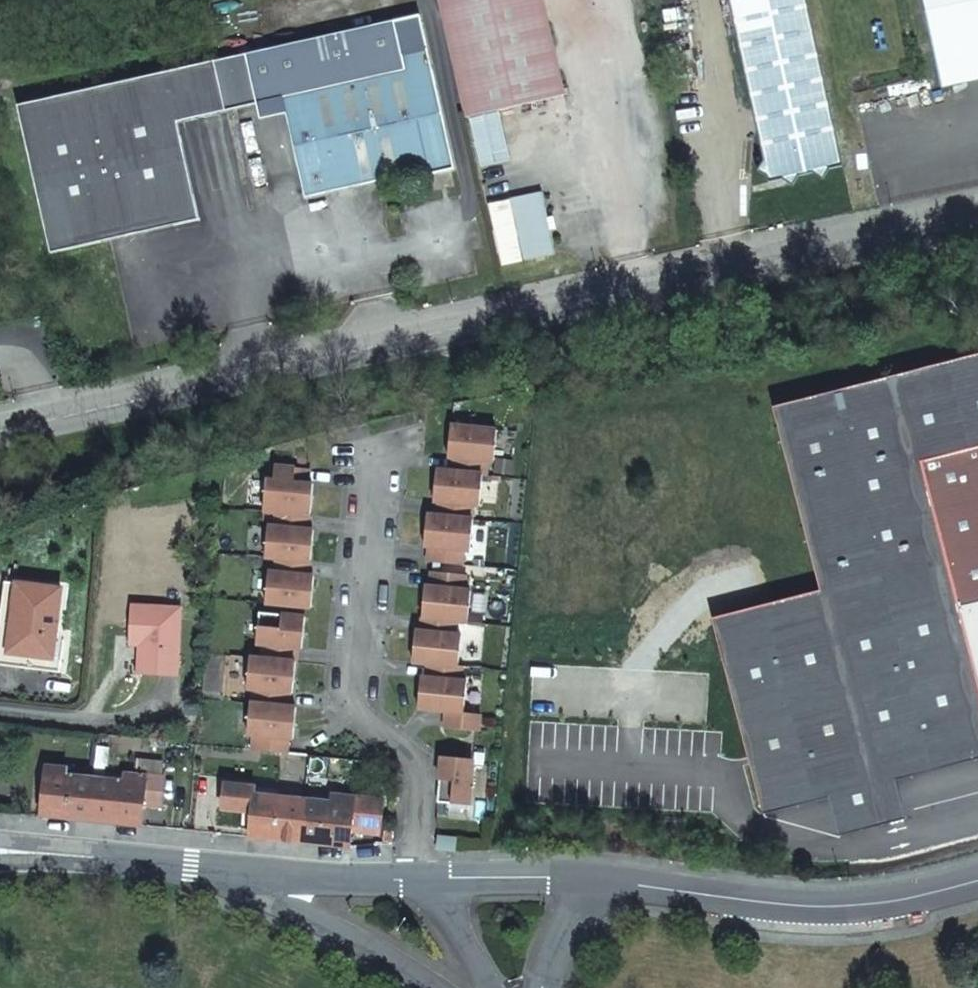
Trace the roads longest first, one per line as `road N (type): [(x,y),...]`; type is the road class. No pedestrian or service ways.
road 1 (residential): [(0,434),(977,211)]
road 2 (residential): [(428,879),(418,859),(422,770),(349,707),(379,449)]
road 3 (residential): [(593,878),(825,907),(977,883)]
road 4 (residential): [(224,872),(433,987)]
road 5 (residential): [(0,853),(224,872)]
road 6 (residential): [(224,872),(428,879)]
road 7 (residential): [(428,879),(593,878)]
road 8 (residential): [(488,987),(428,879)]

